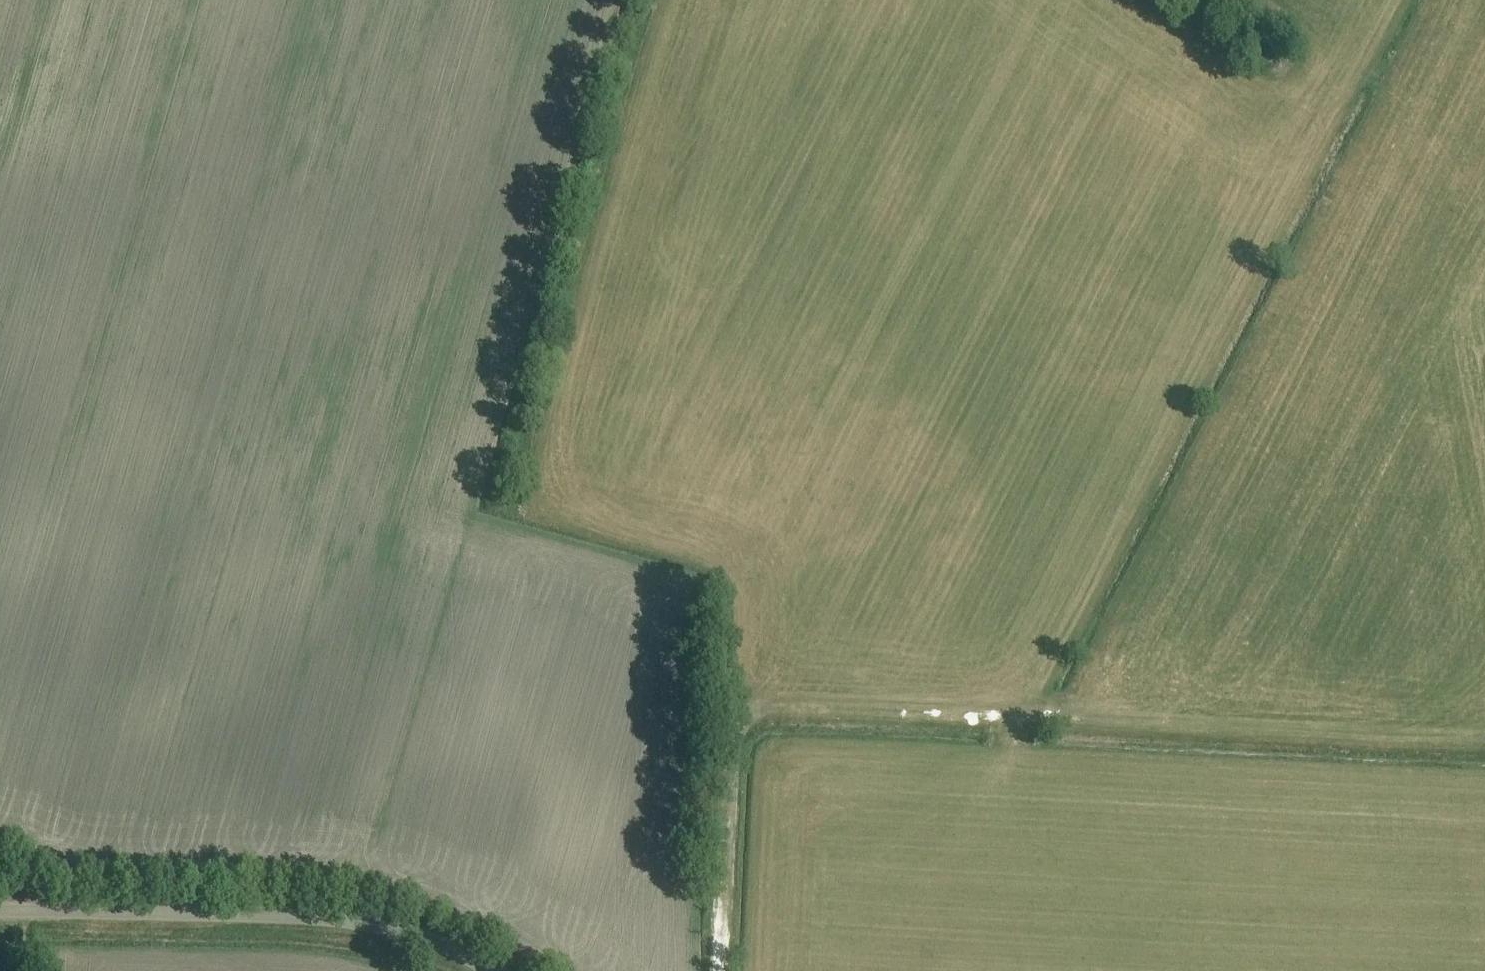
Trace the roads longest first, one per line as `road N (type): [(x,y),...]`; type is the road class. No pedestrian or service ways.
road 1 (track): [(1484,744),(1040,718),(761,712),(729,749),(716,970)]
road 2 (unclassified): [(492,970),(428,940),(345,920),(0,909)]

